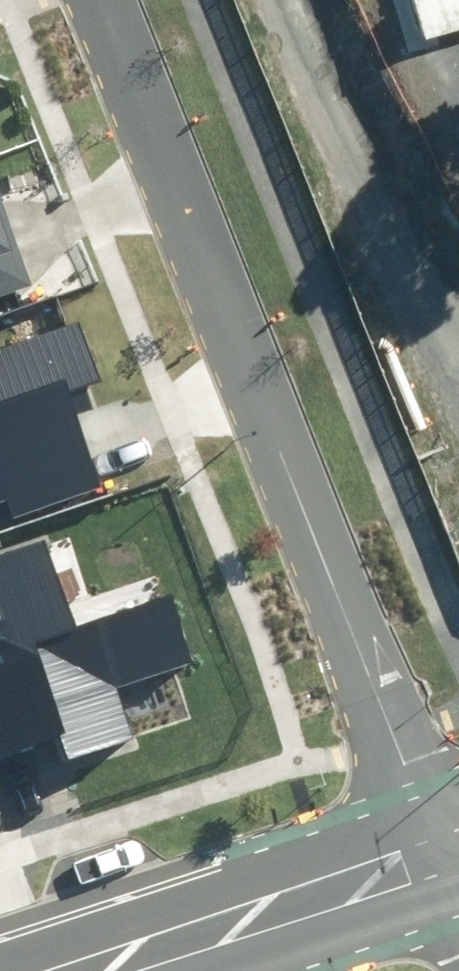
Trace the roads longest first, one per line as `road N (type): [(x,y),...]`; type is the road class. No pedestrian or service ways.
road 1 (residential): [(104,0),(439,835)]
road 2 (tertiary): [(439,835),(51,970)]
road 3 (track): [(297,0),(380,210),(458,321)]

